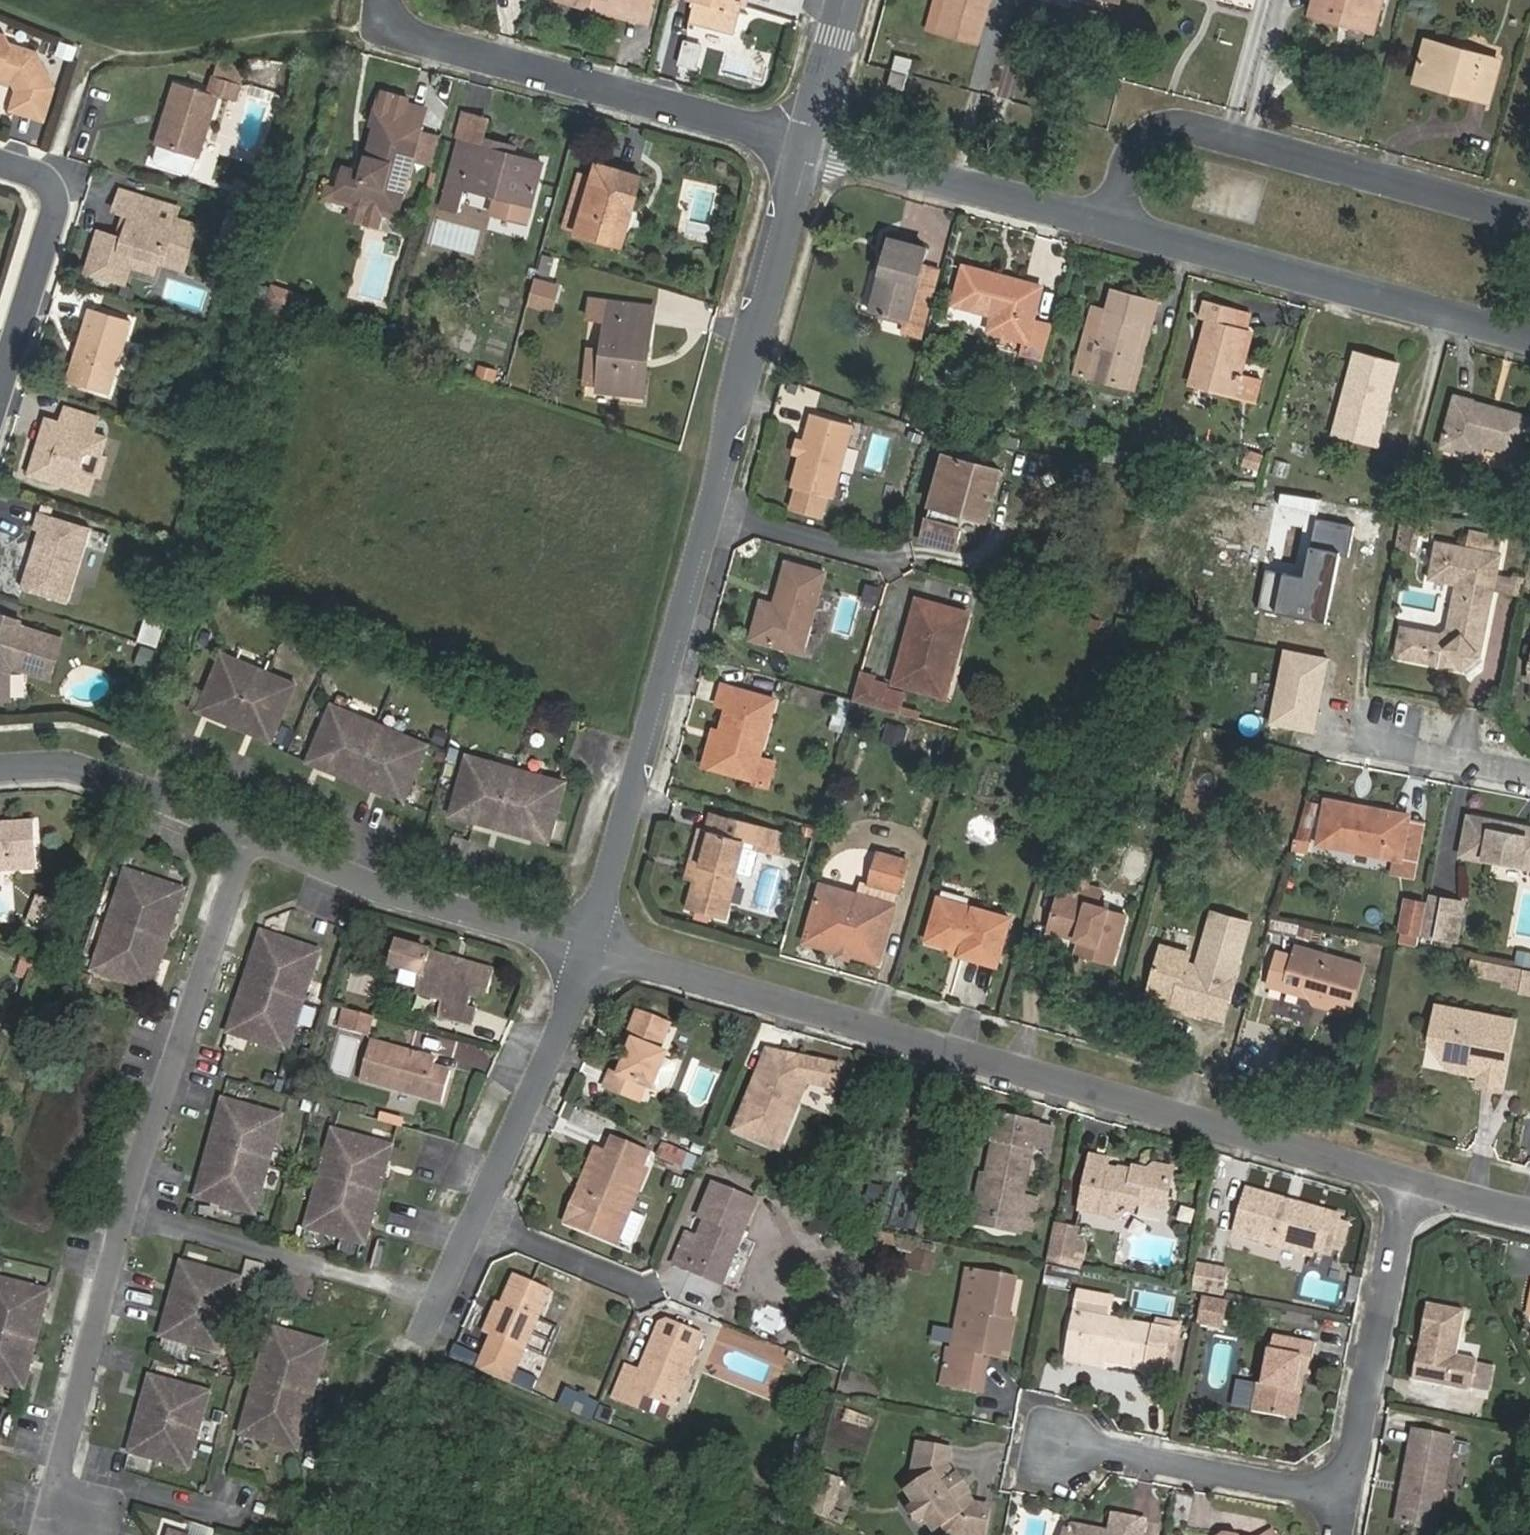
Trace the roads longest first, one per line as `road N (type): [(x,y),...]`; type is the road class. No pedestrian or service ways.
road 1 (residential): [(592,949),(1401,1183)]
road 2 (residential): [(805,140),(592,949)]
road 3 (residential): [(1529,222),(1184,127),(1146,134),(1123,161),(1106,224)]
road 4 (residential): [(805,140),(422,40),(384,22),(380,0)]
road 5 (residential): [(1106,224),(1529,340)]
road 6 (residential): [(237,831),(127,1210)]
road 7 (residential): [(237,831),(370,888),(592,949)]
road 8 (residential): [(127,1210),(39,1511),(94,1534)]
road 9 (residential): [(592,949),(453,1294)]
road 10 (unclassified): [(127,1210),(449,1300)]
road 11 (residential): [(1401,1183),(1343,1502)]
road 12 (residential): [(805,140),(1106,224)]
road 13 (residential): [(1343,1502),(1050,1447)]
road 14 (track): [(314,1534),(358,1401),(453,1294)]
road 15 (residential): [(0,167),(37,178),(49,216),(0,385)]
road 16 (residential): [(0,776),(70,772),(237,831)]
road 17 (residential): [(1529,775),(1373,744)]
road 18 (residential): [(843,0),(805,140)]
road 19 (residential): [(1401,1183),(1529,1212)]

